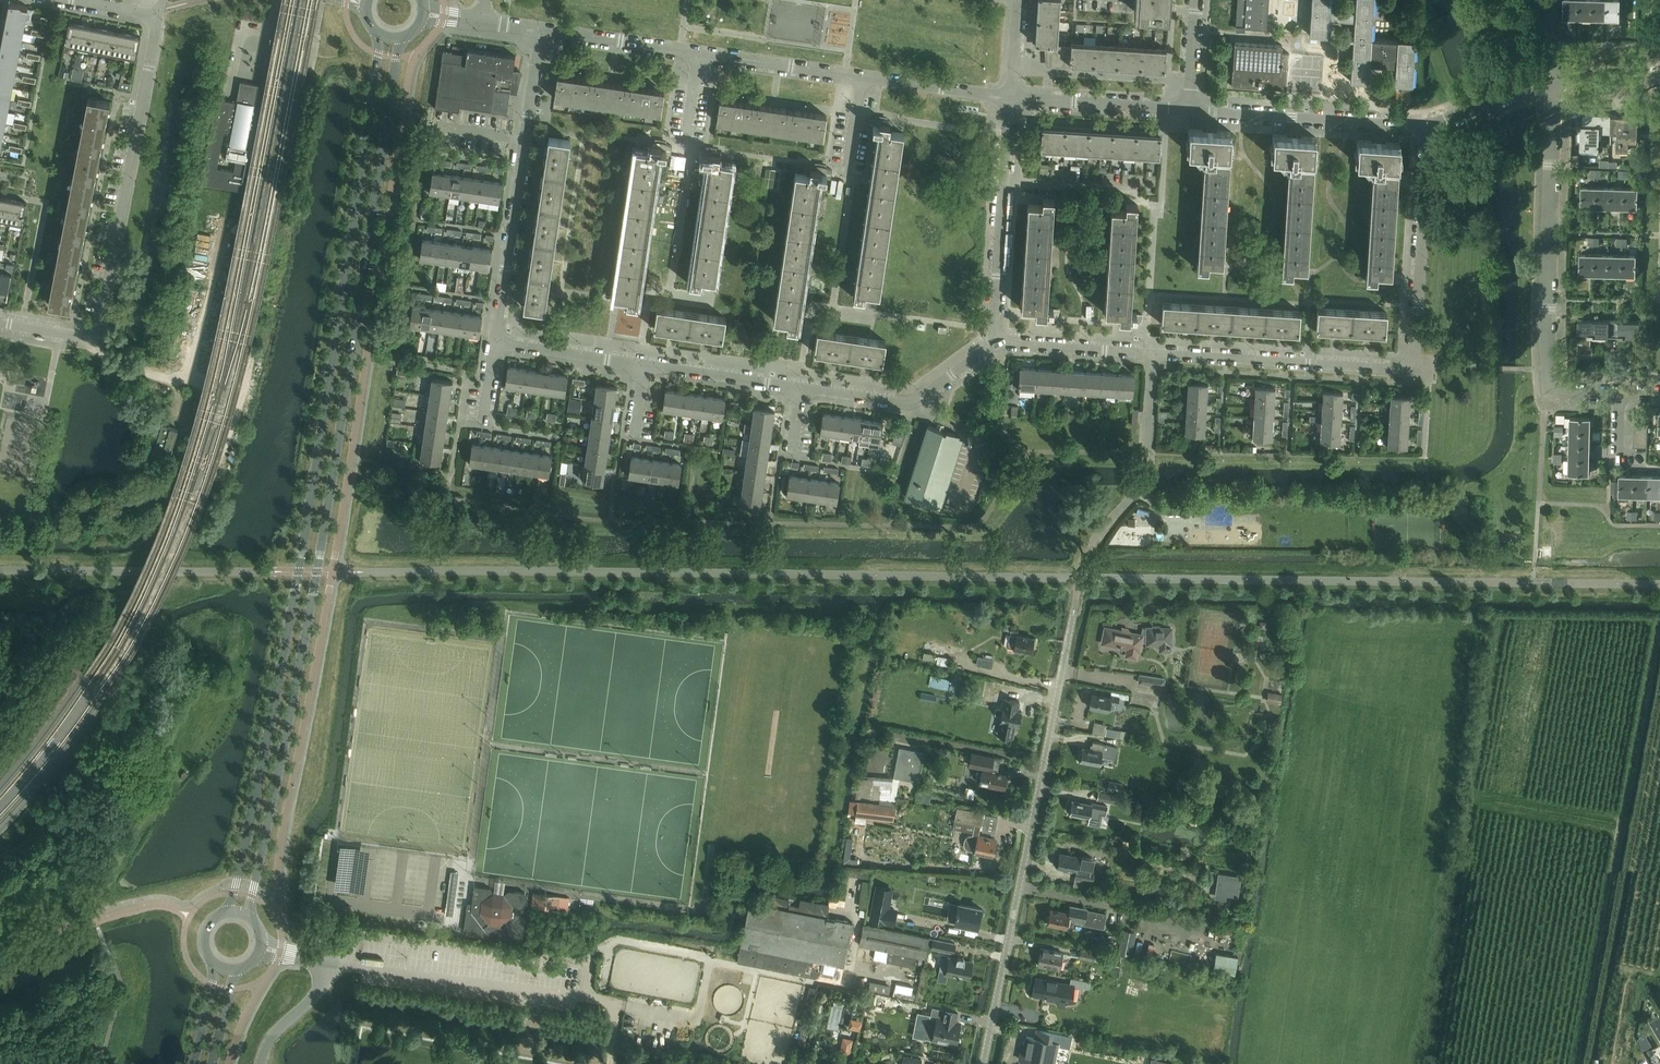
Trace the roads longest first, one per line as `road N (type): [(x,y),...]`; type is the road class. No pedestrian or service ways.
road 1 (secondary): [(252,917),(400,39)]
road 2 (secondary): [(381,36),(298,572),(230,911)]
road 3 (unclassified): [(1074,615),(985,1063)]
road 4 (residential): [(157,16),(98,327),(79,338),(0,323)]
road 5 (unclassified): [(613,1048),(617,1003),(324,961)]
road 6 (residential): [(497,341),(545,33)]
road 7 (residential): [(1552,385),(1546,299),(1555,82)]
road 8 (residential): [(1408,369),(1151,355)]
road 9 (residential): [(1408,369),(1427,127)]
road 10 (residential): [(1189,112),(1427,127)]
road 11 (residential): [(995,341),(903,401),(801,389)]
road 12 (residential): [(1009,100),(1189,112)]
road 13 (residential): [(857,79),(698,56)]
road 14 (residential): [(995,341),(1005,183)]
road 15 (residential): [(1151,355),(995,341)]
road 16 (residential): [(1005,183),(1160,193)]
road 17 (residential): [(698,56),(545,33)]
road 18 (residential): [(801,389),(648,366)]
road 19 (residential): [(1009,100),(857,79)]
road 20 (residential): [(648,366),(497,341)]
road 21 (residential): [(1427,127),(1555,82)]
road 22 (unclassified): [(262,1063),(275,1035),(319,993),(324,961)]

